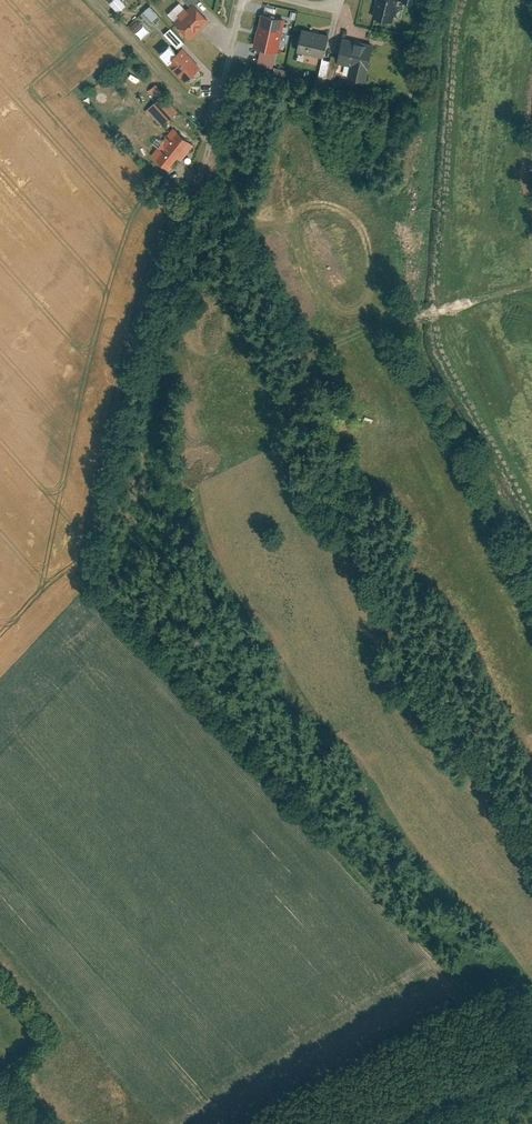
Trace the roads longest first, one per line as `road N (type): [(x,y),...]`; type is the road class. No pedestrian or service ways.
road 1 (track): [(531,1063),(328,837),(306,800),(81,562),(150,271),(210,142)]
road 2 (track): [(517,1052),(307,1123)]
road 3 (track): [(89,0),(188,107),(213,123)]
road 4 (residential): [(210,142),(244,0)]

